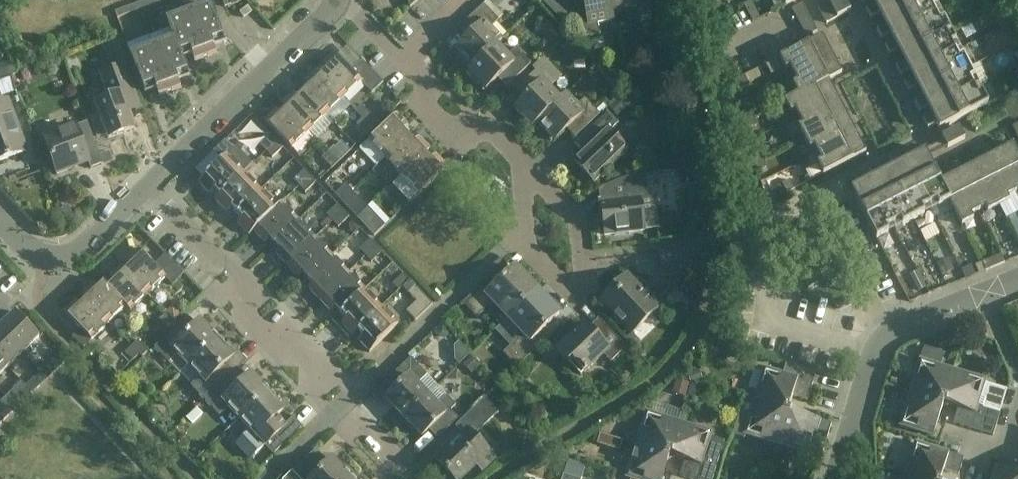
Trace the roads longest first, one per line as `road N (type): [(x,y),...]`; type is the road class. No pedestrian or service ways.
road 1 (residential): [(338,405),(143,187)]
road 2 (residential): [(143,187),(330,2)]
road 3 (residential): [(758,206),(747,202),(718,68),(730,37),(780,12)]
road 4 (residential): [(338,405),(517,253)]
road 5 (residential): [(898,334),(868,297),(833,198),(816,189),(758,206)]
road 6 (residential): [(869,356),(767,322),(754,295),(758,206)]
road 7 (residential): [(517,253),(561,289),(583,281),(570,224),(520,179)]
road 8 (residential): [(0,213),(48,254),(67,254),(85,248),(143,187)]
road 9 (residential): [(520,179),(404,60)]
road 10 (residential): [(835,478),(869,356)]

